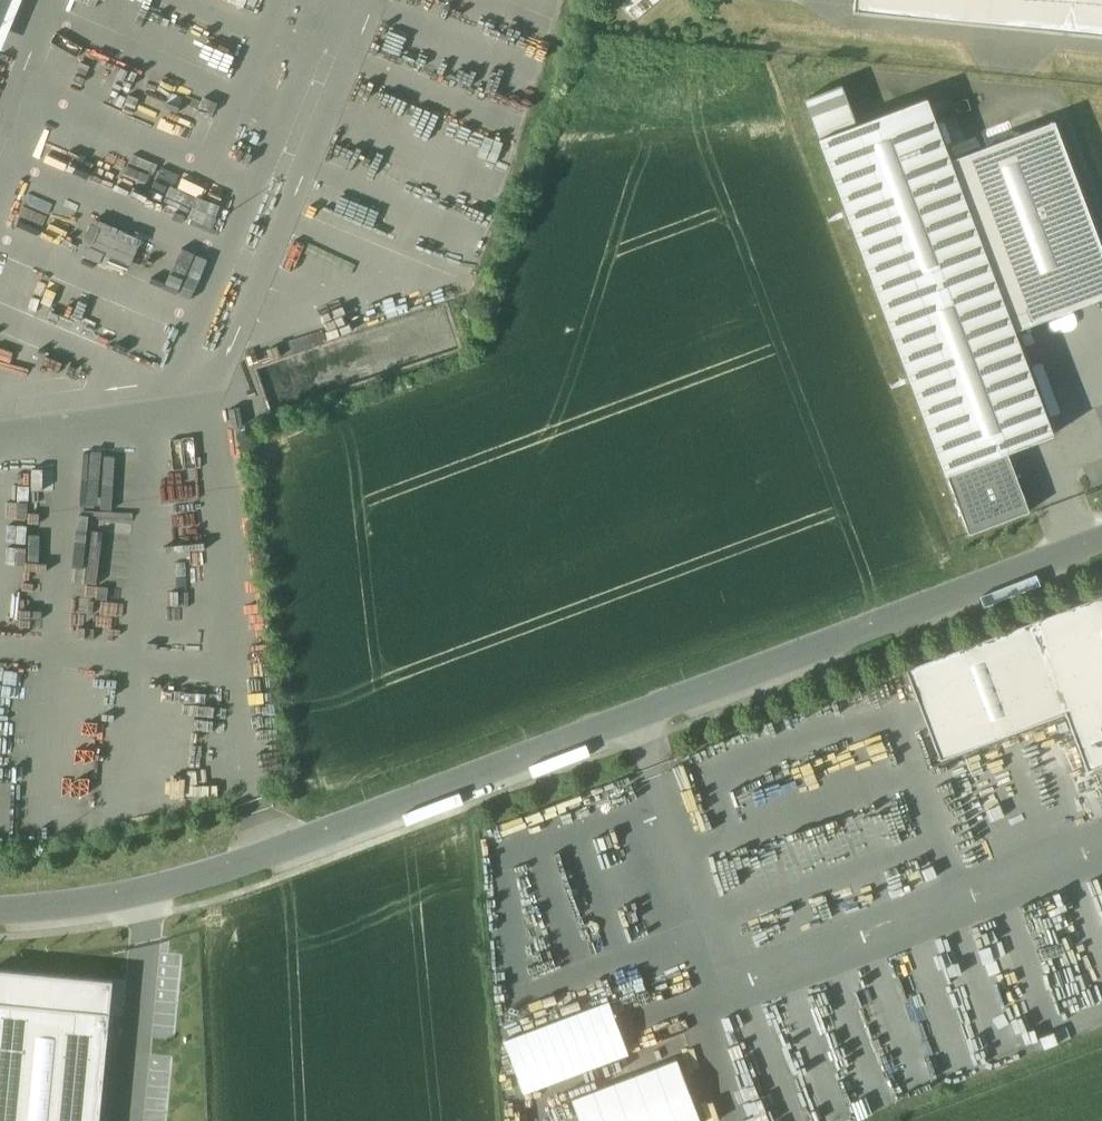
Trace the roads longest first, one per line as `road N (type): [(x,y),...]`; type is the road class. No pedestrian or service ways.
road 1 (residential): [(0,910),(196,880),(1101,543)]

